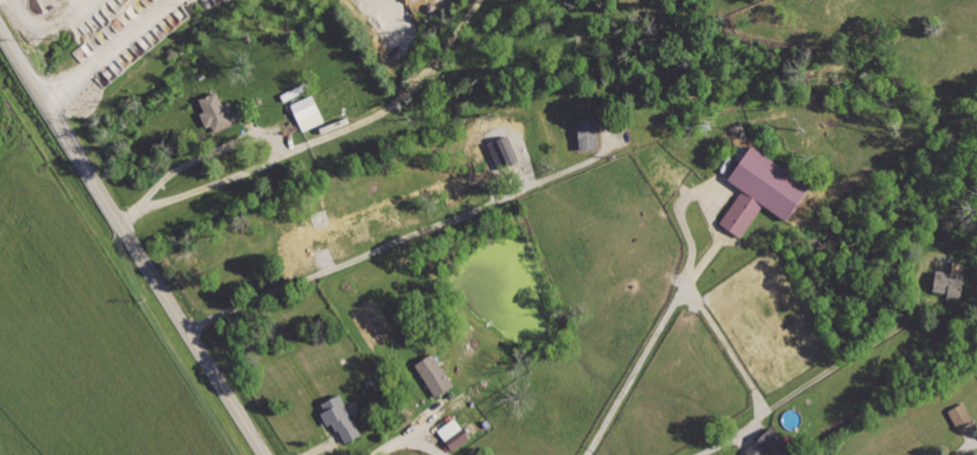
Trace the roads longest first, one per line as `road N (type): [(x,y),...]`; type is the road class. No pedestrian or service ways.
road 1 (residential): [(0,26),(264,454)]

